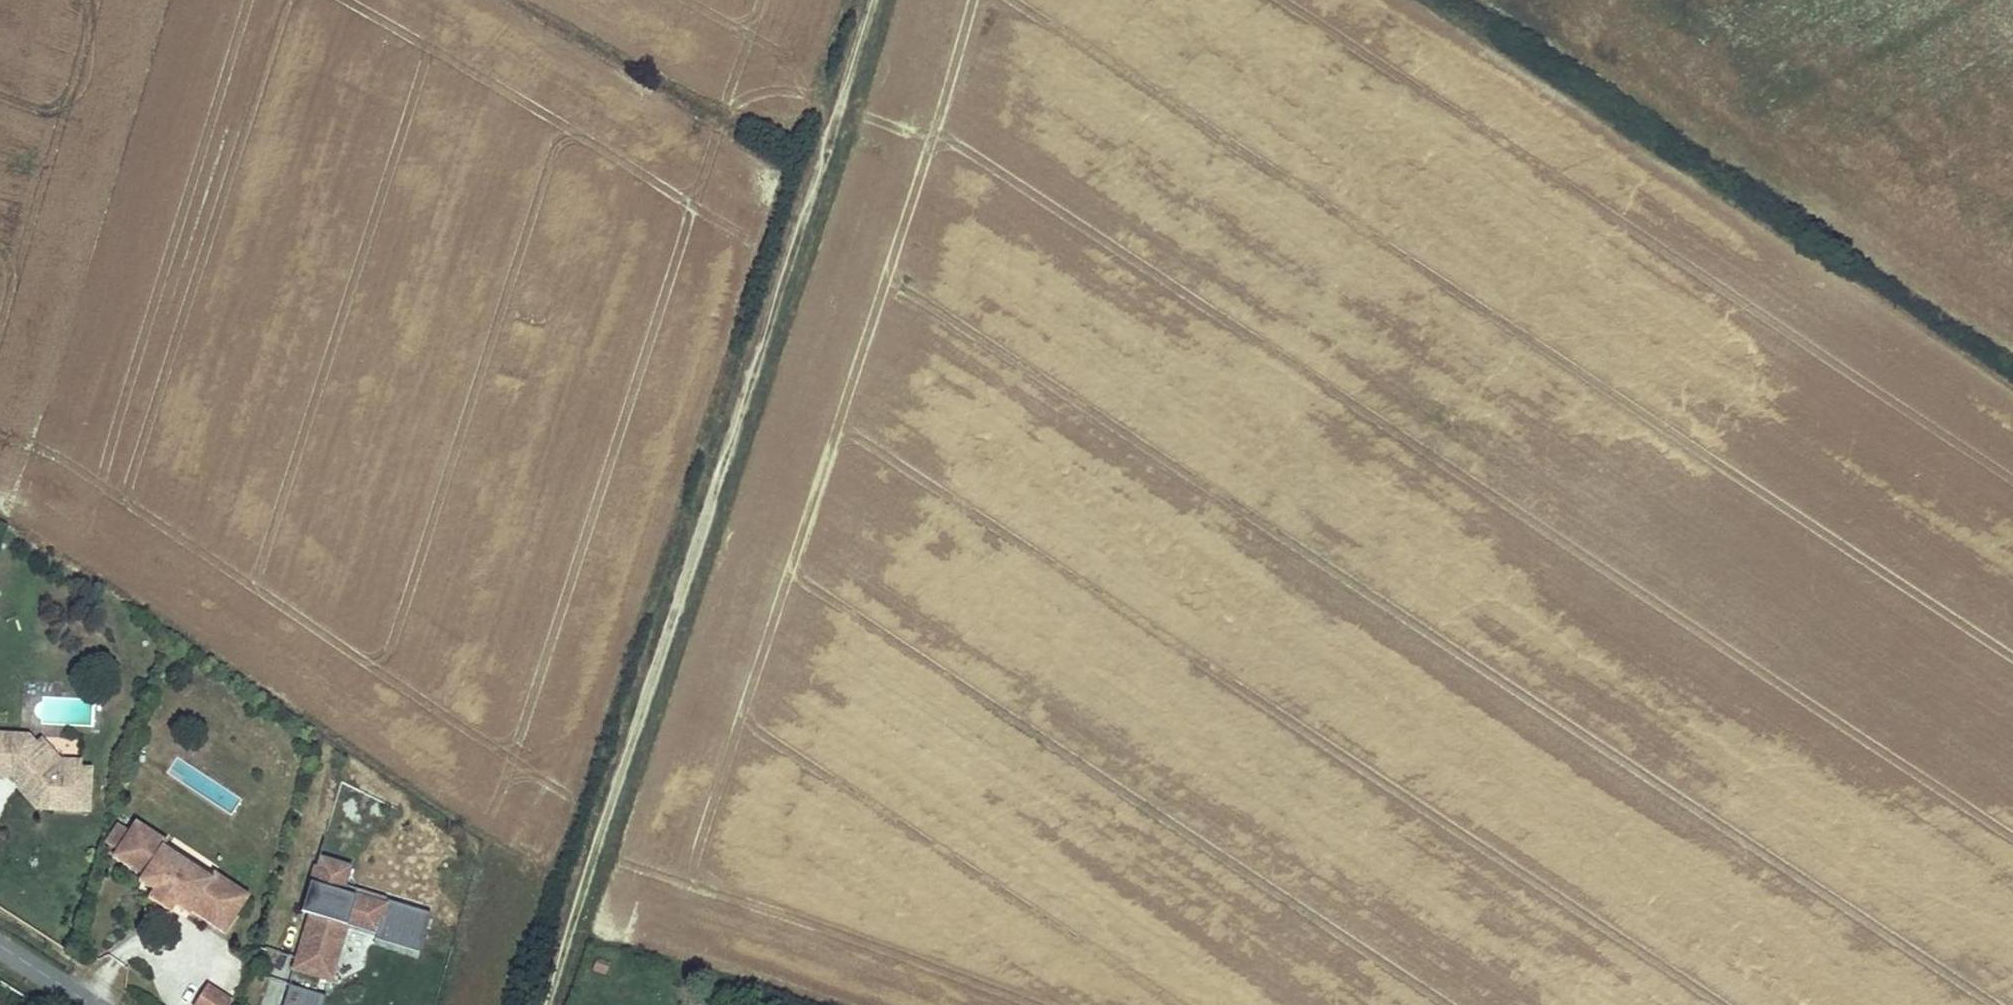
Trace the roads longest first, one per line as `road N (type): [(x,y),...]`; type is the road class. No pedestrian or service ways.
road 1 (track): [(539,1004),(868,0)]

